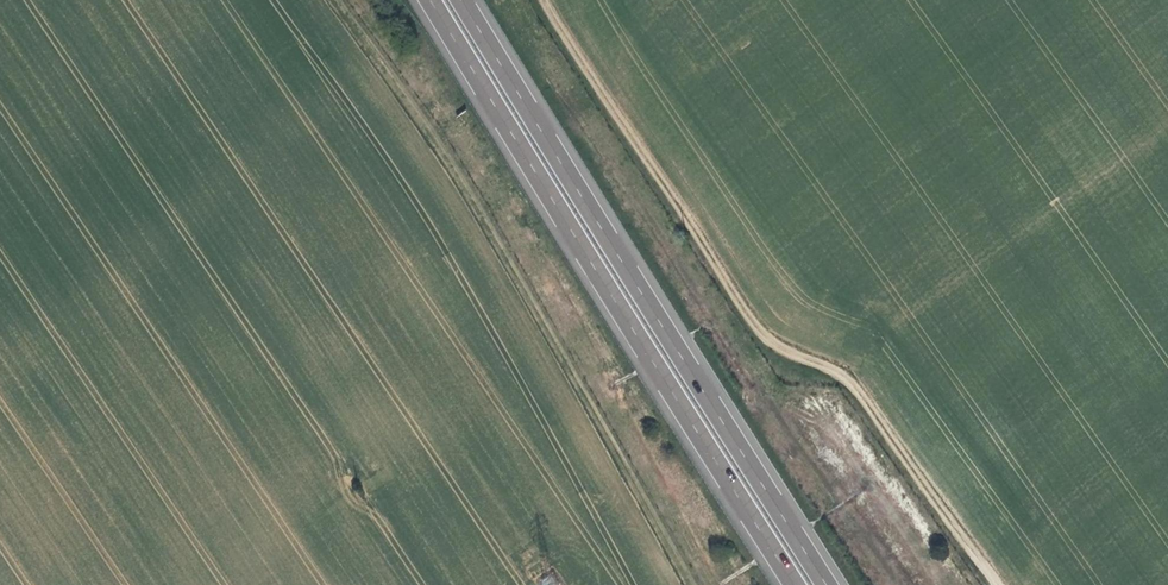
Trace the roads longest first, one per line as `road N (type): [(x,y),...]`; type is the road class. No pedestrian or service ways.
road 1 (track): [(994,584),(841,372),(797,361),(763,339),(538,0)]
road 2 (motorway): [(837,584),(469,0)]
road 3 (motorway): [(436,0),(803,584)]
road 4 (track): [(339,0),(515,269),(691,584)]

